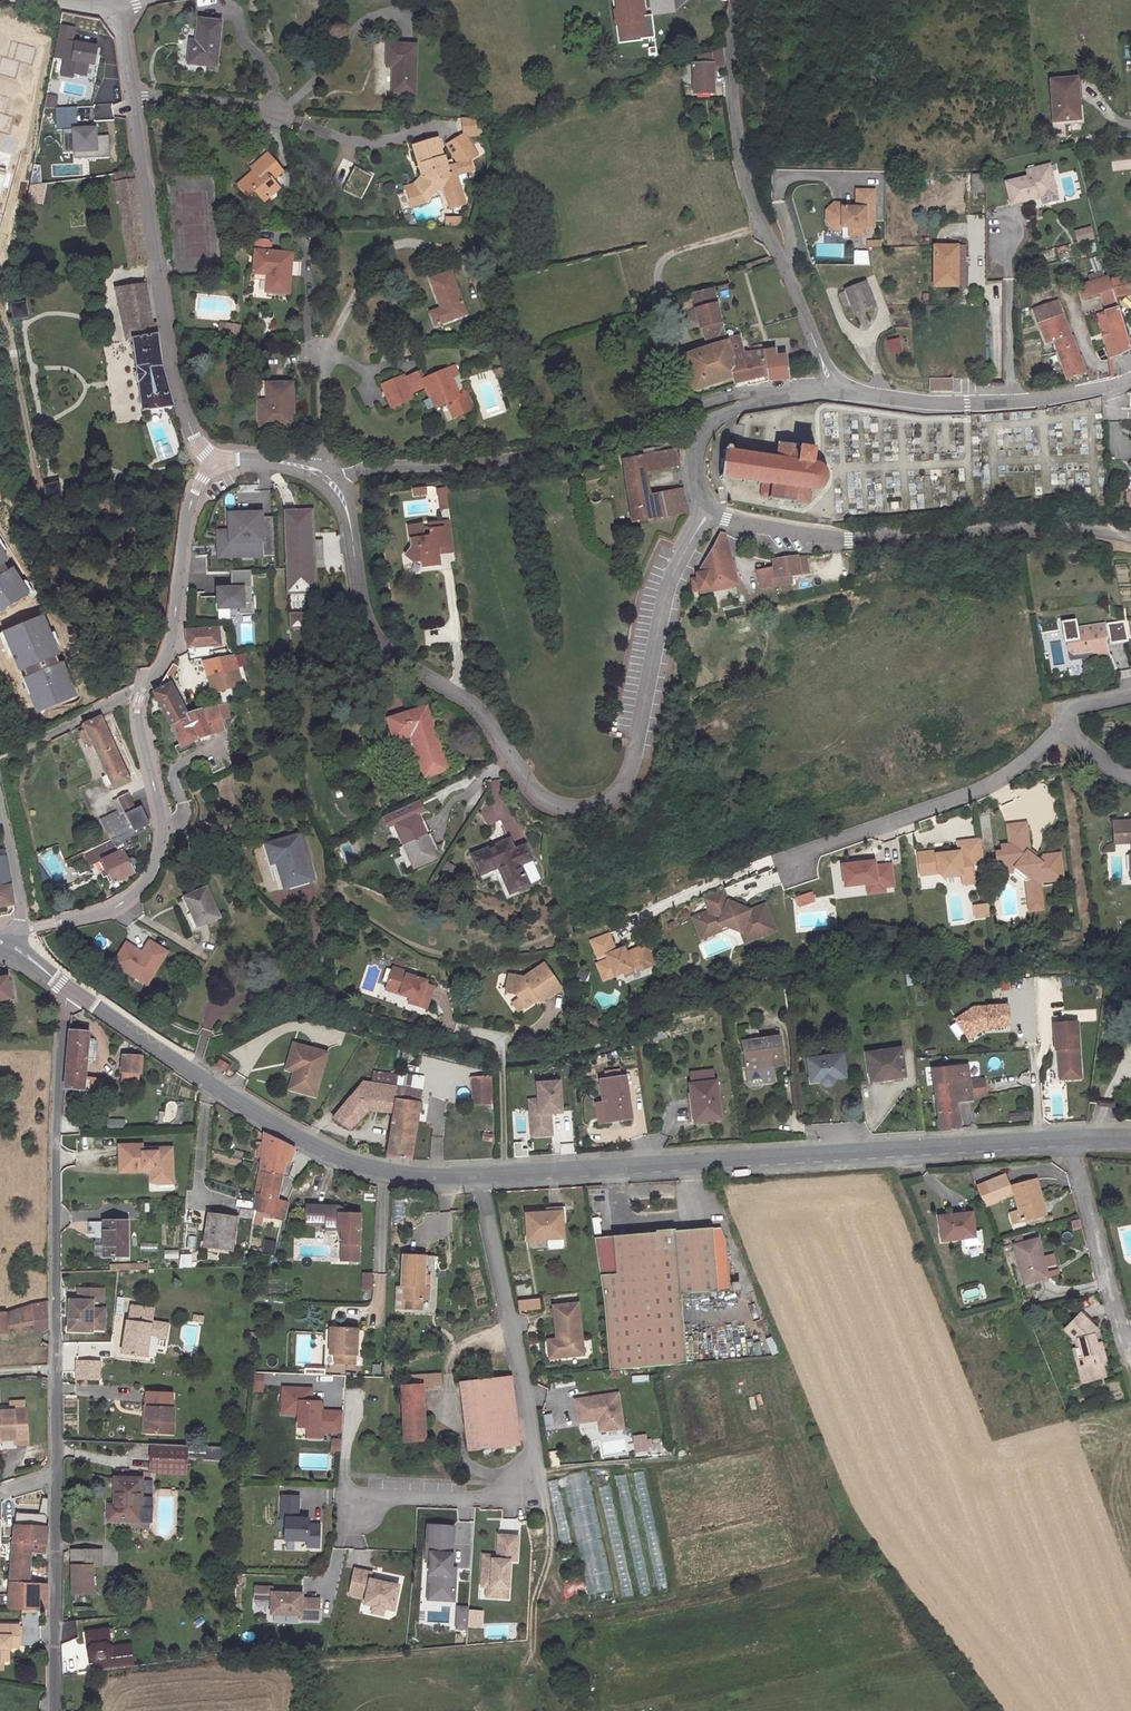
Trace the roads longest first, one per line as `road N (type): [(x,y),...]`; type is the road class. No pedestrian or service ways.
road 1 (unclassified): [(328,477),(343,499),(363,604),(381,643),(480,711),(528,784),(576,810),(605,804),(626,782),(666,602),(712,512)]
road 2 (tertiary): [(1070,1137),(481,1178)]
road 3 (unclassified): [(21,931),(120,904),(153,867),(161,820),(137,713),(171,646),(197,489),(219,466)]
road 4 (residential): [(74,994),(66,1005),(56,1115),(59,1475)]
road 5 (residential): [(359,1512),(386,1497),(495,1499),(534,1466),(481,1178)]
road 6 (tertiary): [(481,1178),(347,1161),(272,1122),(74,994)]
road 7 (unclassified): [(770,396),(742,394),(600,442),(504,463),(328,477)]
road 8 (unclassified): [(712,512),(848,539),(1073,528),(1130,536)]
road 9 (unclassified): [(745,0),(732,69),(750,182),(834,387)]
road 10 (unclassified): [(133,101),(171,358),(193,436),(219,466)]
road 11 (residential): [(1069,724),(984,790),(812,851),(796,864)]
road 12 (unclassified): [(1130,379),(1042,400),(968,404),(834,387)]
road 13 (residential): [(59,1475),(55,1710)]
road 14 (residential): [(1129,1362),(1070,1137)]
road 15 (unclassified): [(770,396),(721,416),(704,433),(695,478),(712,512)]
road 16 (residential): [(275,109),(133,101)]
road 17 (residential): [(0,801),(21,931)]
road 18 (residential): [(322,354),(328,477)]

